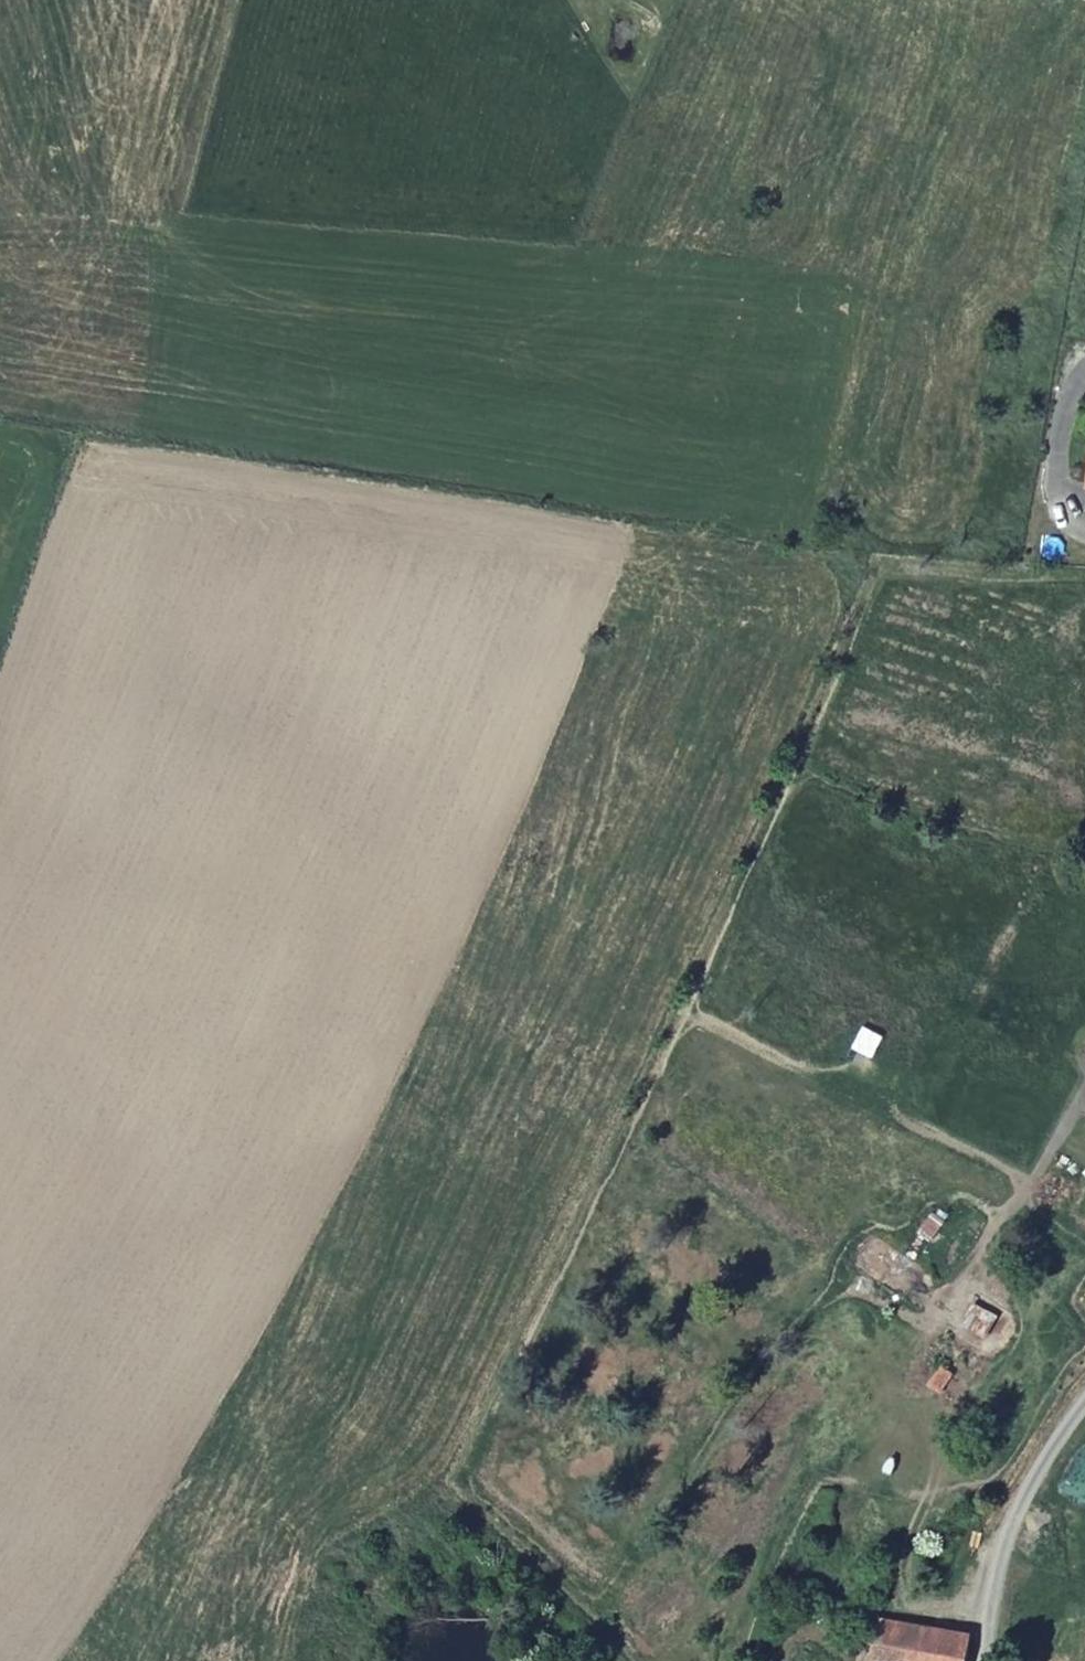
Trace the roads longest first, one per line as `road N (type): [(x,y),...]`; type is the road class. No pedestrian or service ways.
road 1 (unclassified): [(1084,1396),(1027,1480),(1002,1542),(987,1660)]

